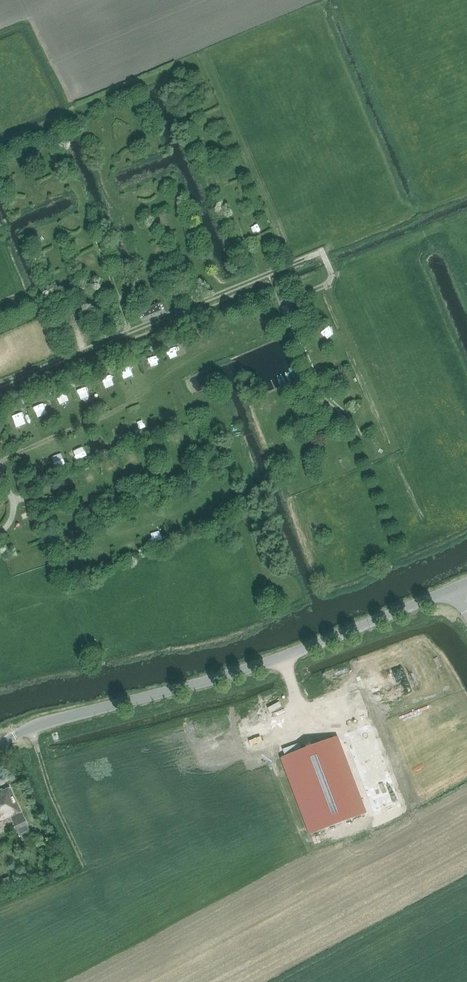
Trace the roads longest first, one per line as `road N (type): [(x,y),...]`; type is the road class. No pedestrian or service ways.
road 1 (tertiary): [(0,747),(32,726),(256,672),(455,594)]

